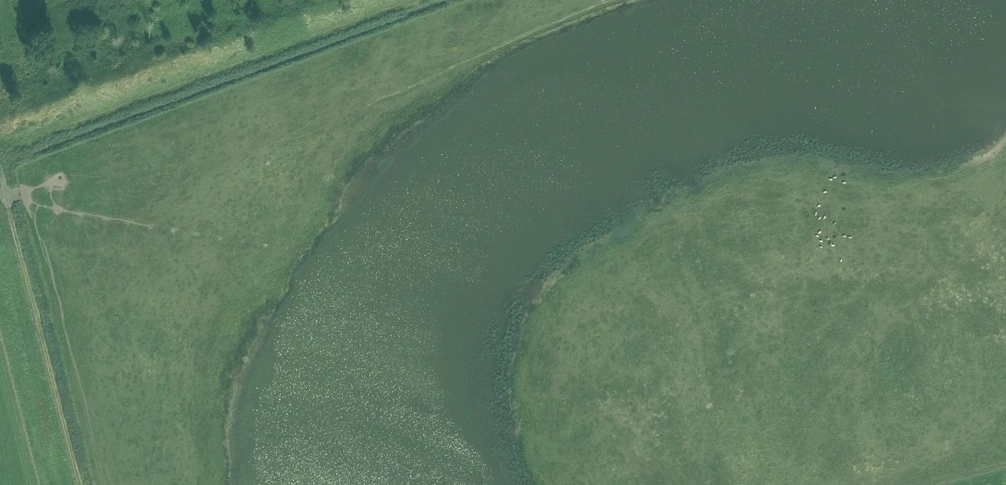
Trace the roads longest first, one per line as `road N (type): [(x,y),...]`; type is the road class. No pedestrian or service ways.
road 1 (track): [(423,0),(0,150)]
road 2 (track): [(0,170),(81,484)]

